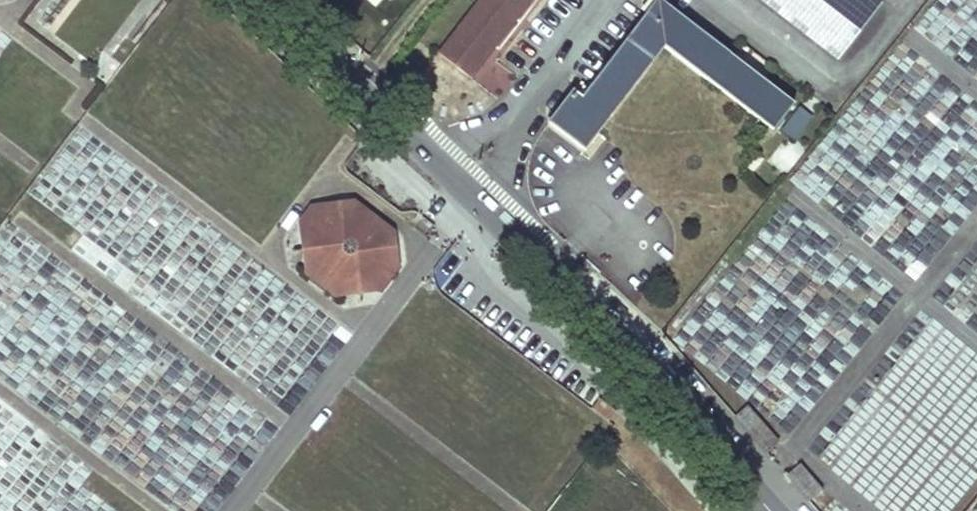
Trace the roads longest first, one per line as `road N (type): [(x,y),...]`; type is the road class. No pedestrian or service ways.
road 1 (tertiary): [(262,0),(575,299),(769,510)]

